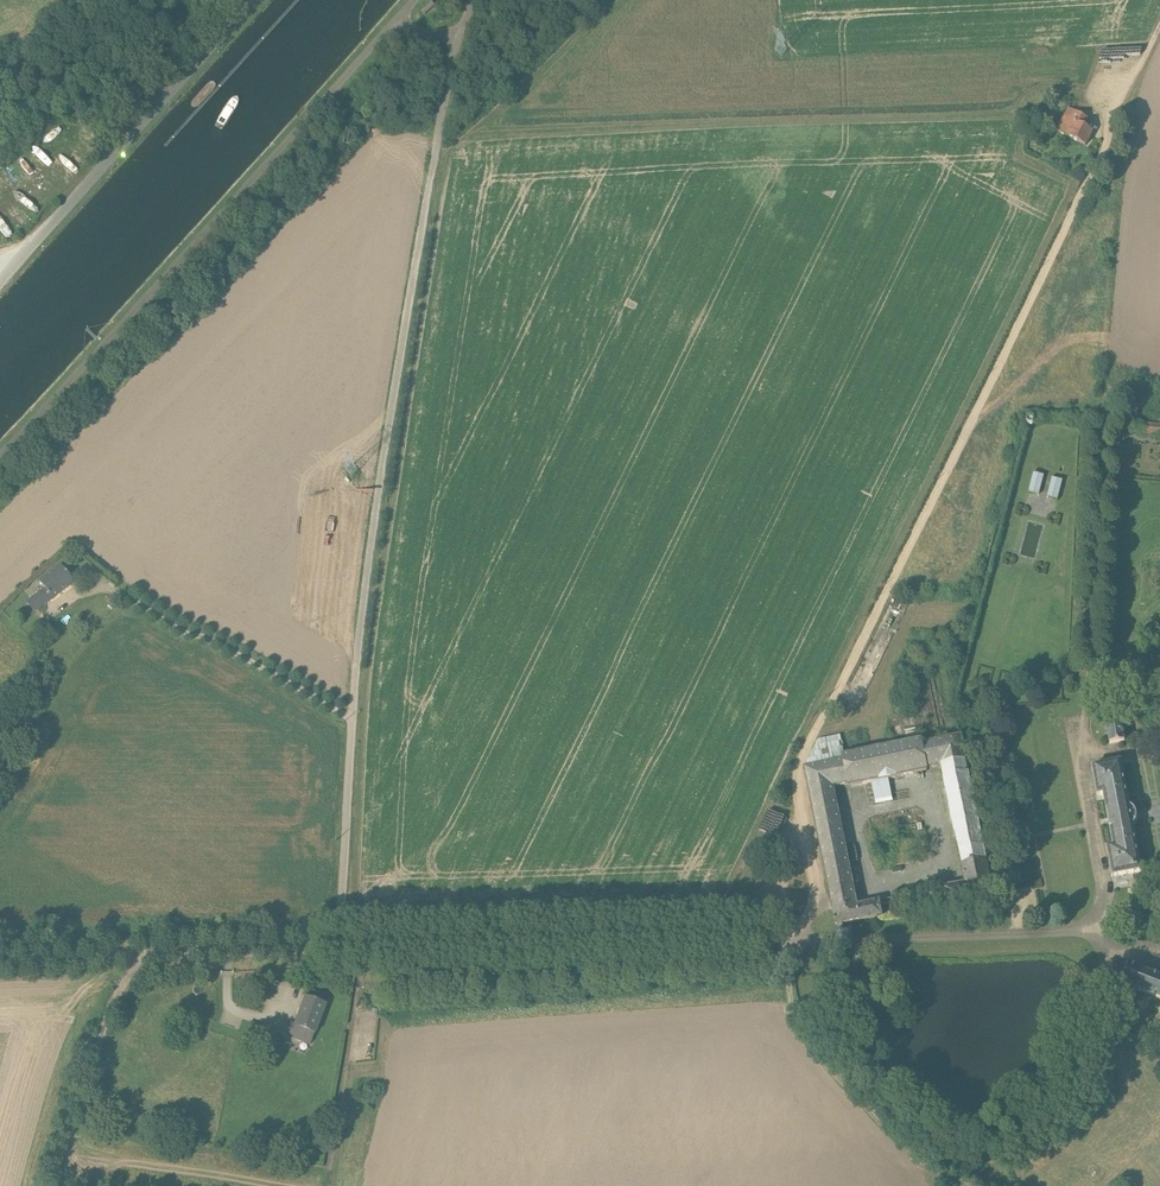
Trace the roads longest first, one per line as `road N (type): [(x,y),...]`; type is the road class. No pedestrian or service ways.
road 1 (unclassified): [(0,961),(341,954),(374,529),(450,85),(481,0)]
road 2 (track): [(909,1151),(815,1053),(795,1018),(790,973),(818,905),(796,775),(1109,153),(1119,104),(1159,31)]
road 3 (track): [(1101,435),(1082,759)]
road 4 (track): [(1114,952),(1069,1082),(975,1176)]
road 5 (track): [(141,959),(111,1009),(51,1185)]
road 6 (unclassified): [(128,135),(0,278)]

